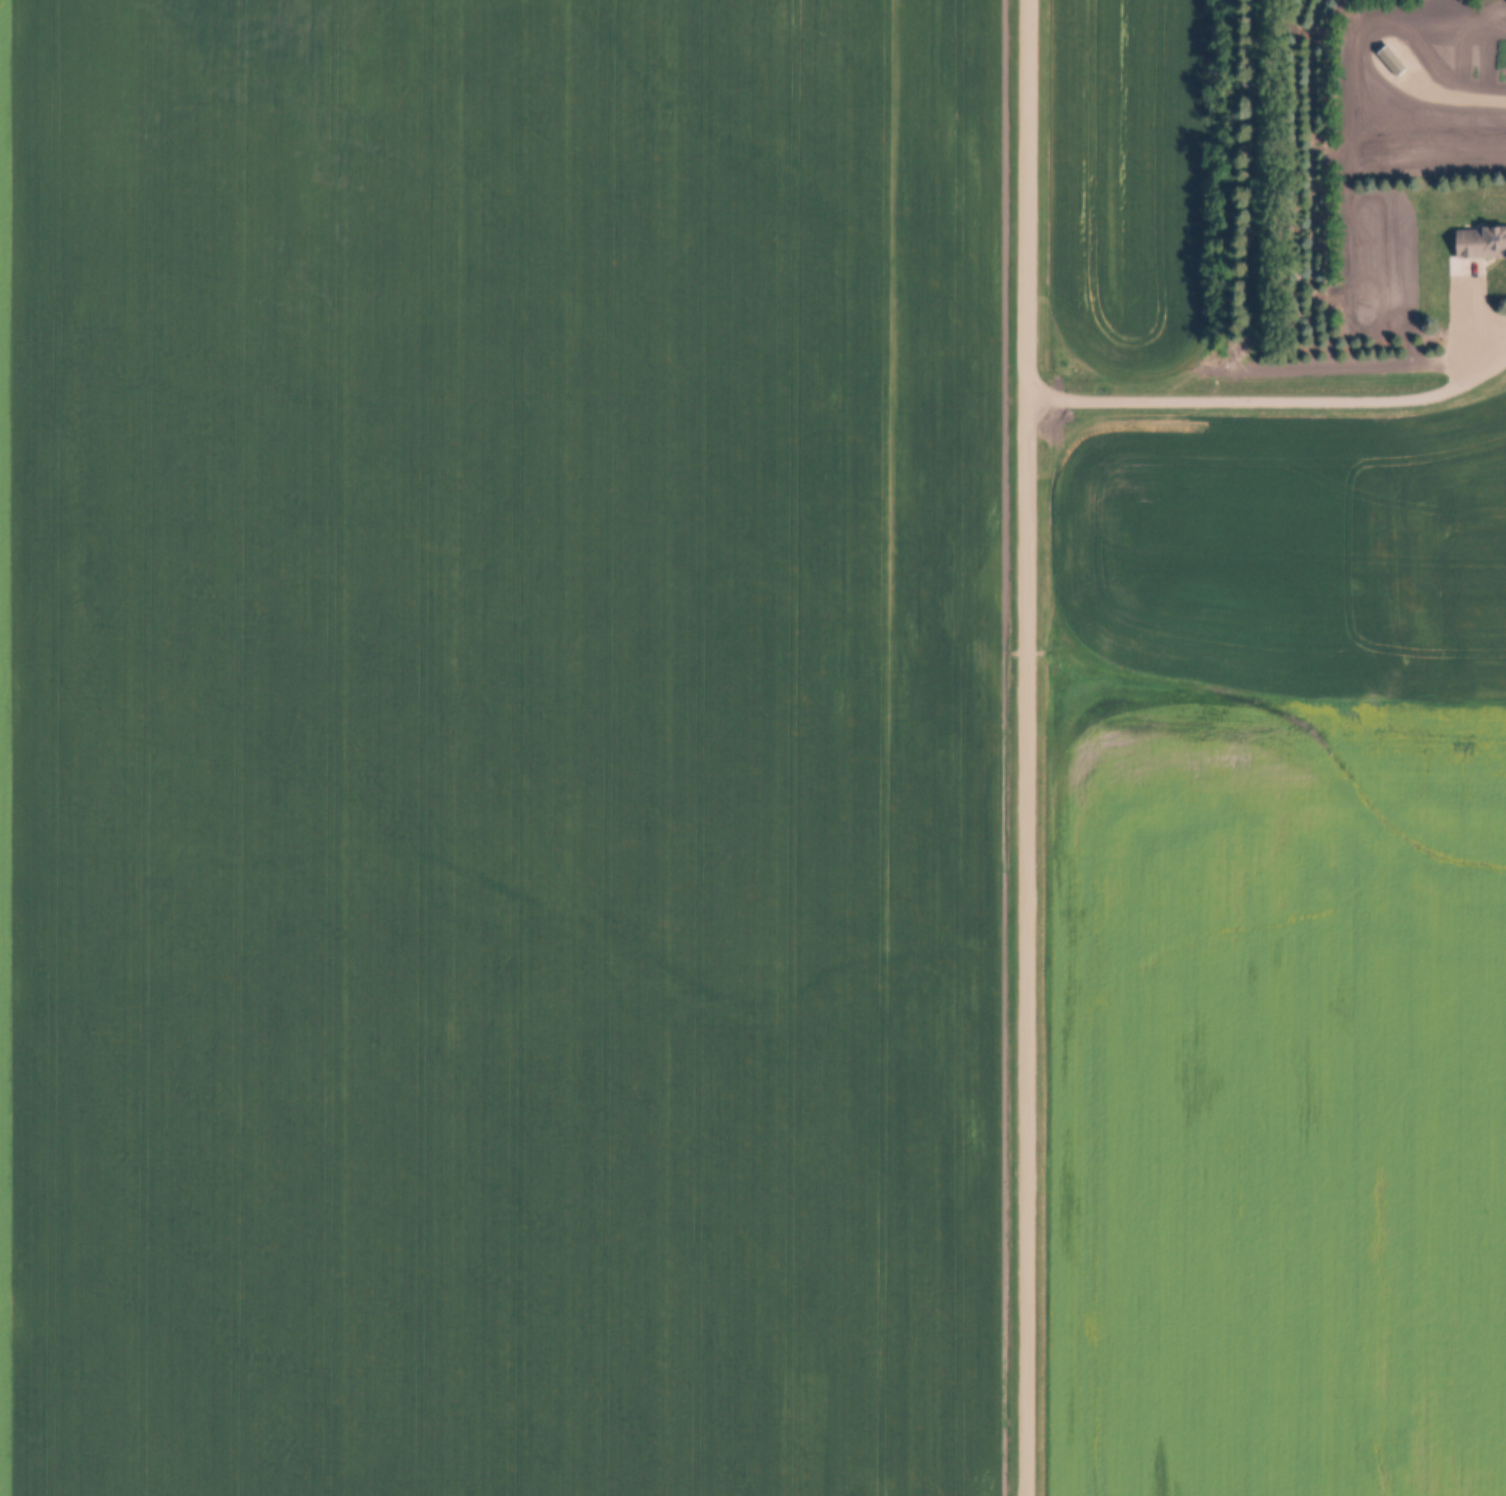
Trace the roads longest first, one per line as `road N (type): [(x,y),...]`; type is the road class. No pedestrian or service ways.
road 1 (residential): [(1032,1495),(1034,0)]

